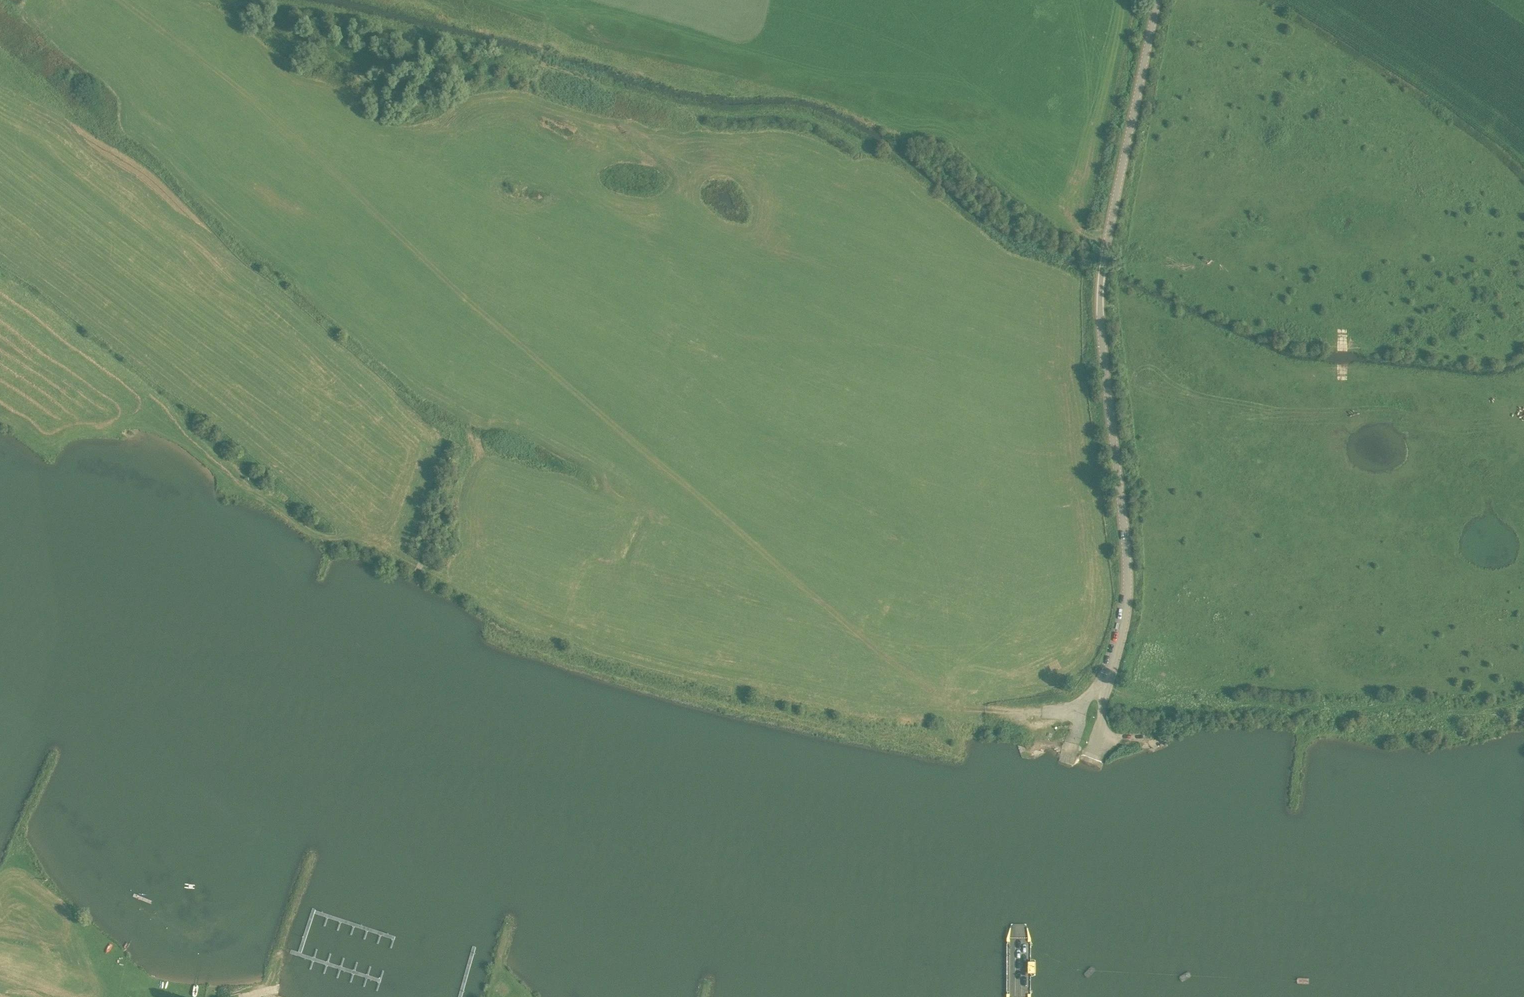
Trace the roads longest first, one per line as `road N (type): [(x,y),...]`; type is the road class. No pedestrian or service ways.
road 1 (secondary): [(1085,766),(1127,588),(1100,287),(1158,0)]
road 2 (track): [(730,675),(982,713),(1041,711)]

